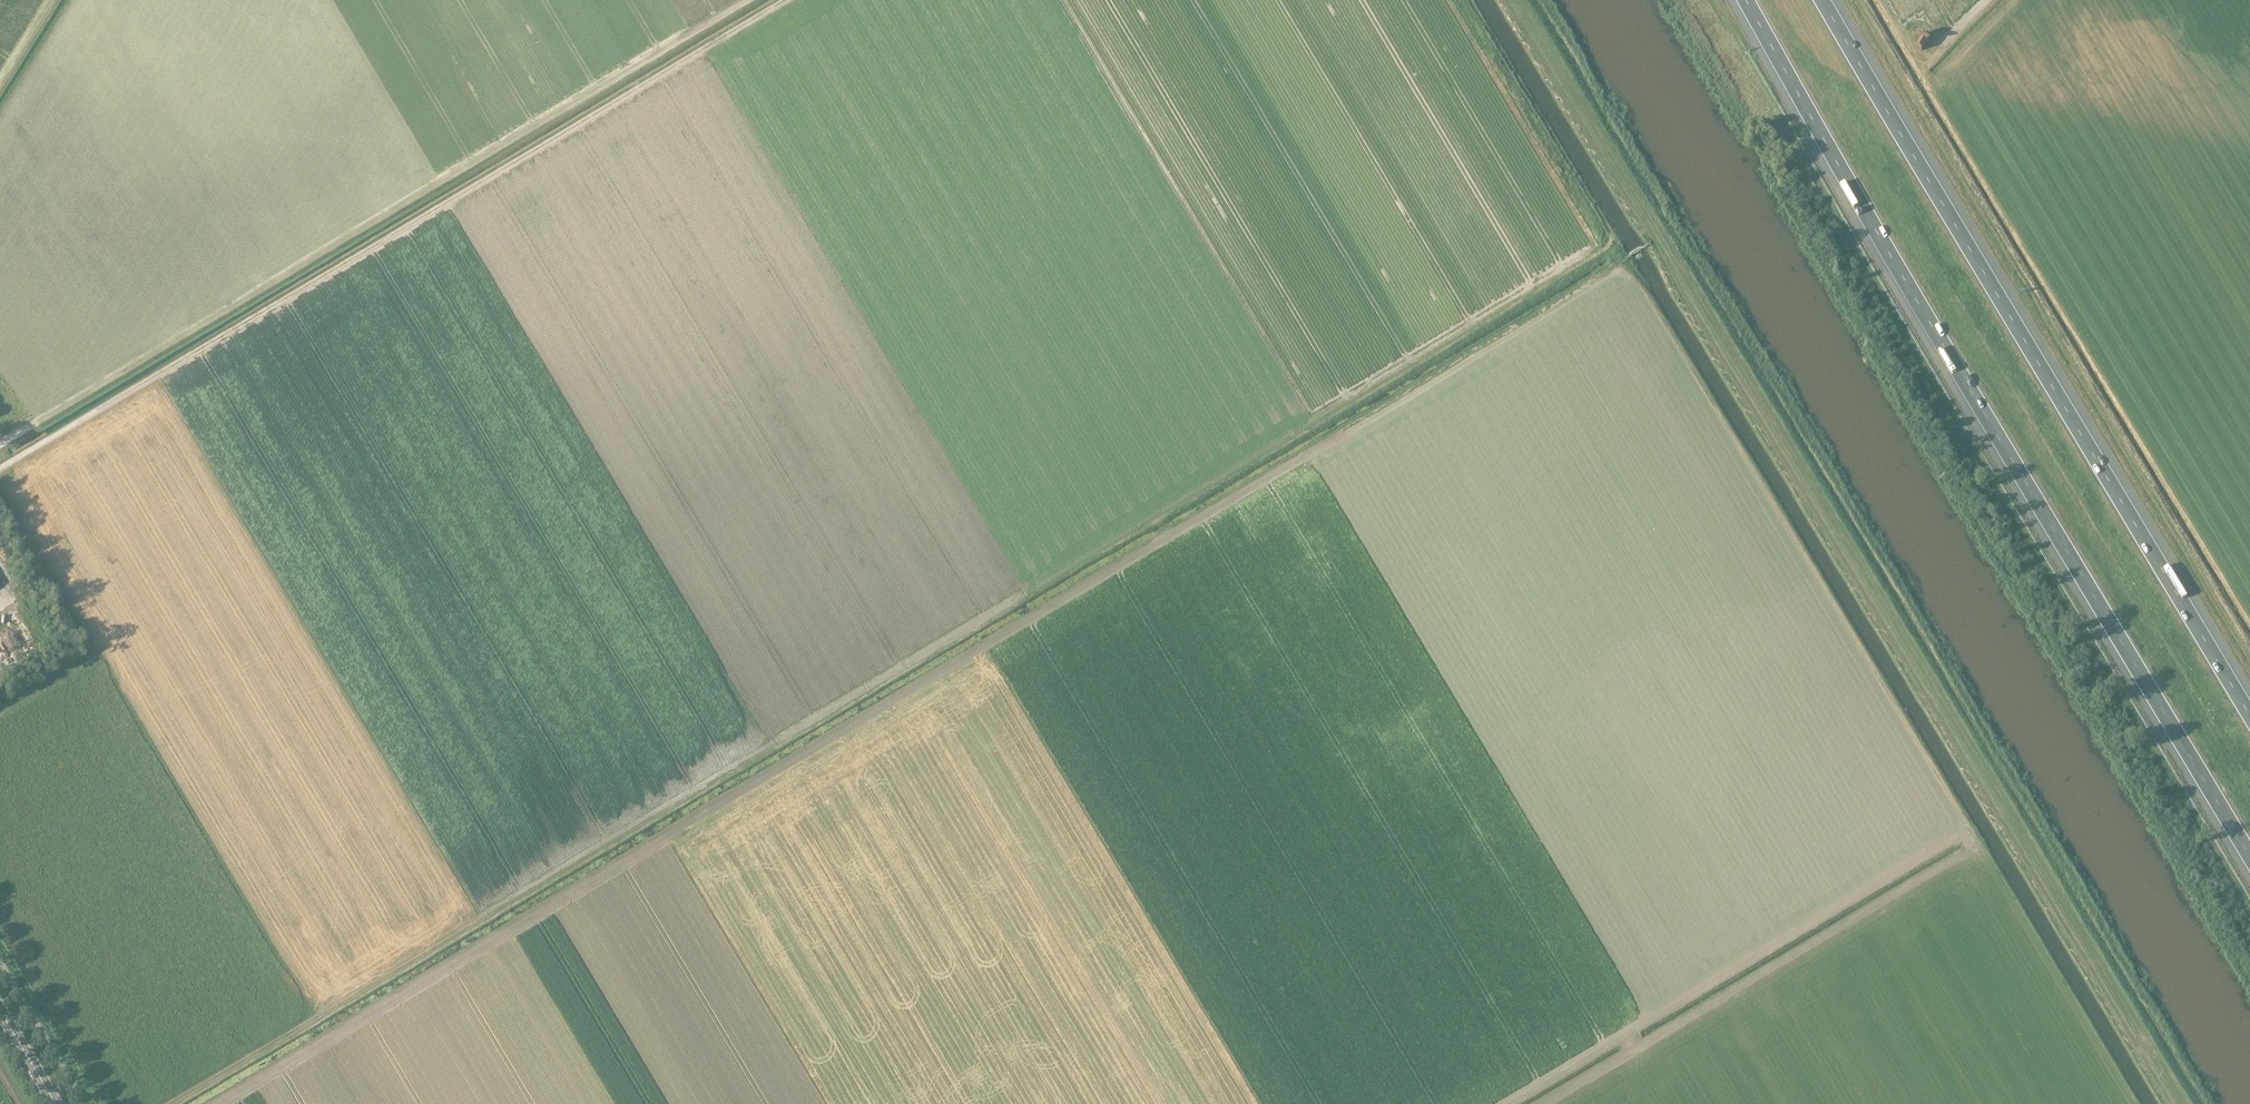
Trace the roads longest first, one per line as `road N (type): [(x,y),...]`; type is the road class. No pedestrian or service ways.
road 1 (motorway): [(1746,0),(2249,857)]
road 2 (motorway): [(2249,716),(1822,0)]

